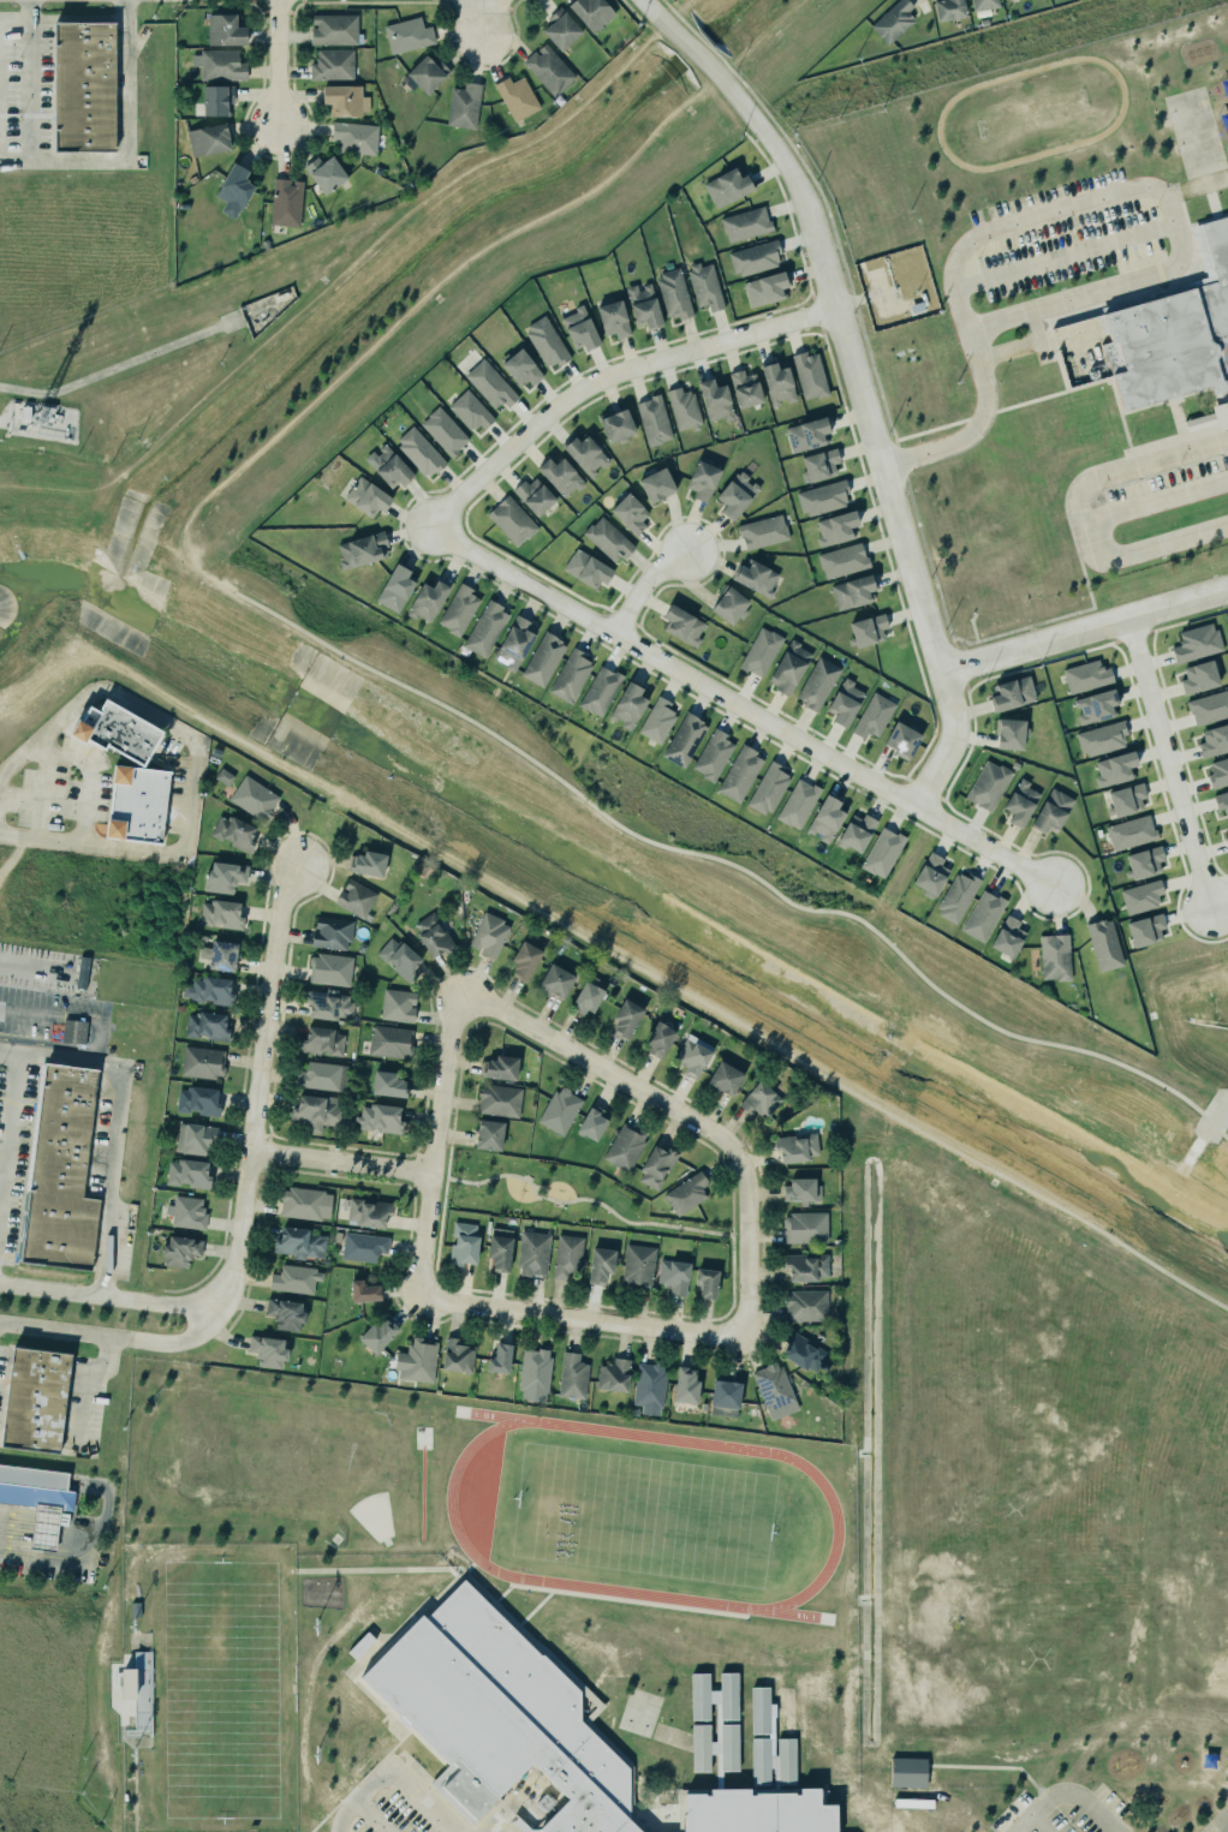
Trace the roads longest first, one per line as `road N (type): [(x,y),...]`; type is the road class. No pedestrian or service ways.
road 1 (residential): [(642,0),(775,148),(810,216),(954,706),(952,744),(917,807)]
road 2 (residential): [(1055,887),(429,527)]
road 3 (residential): [(429,527),(573,396),(639,366),(839,310)]
road 4 (residential): [(234,1265),(279,907),(297,872)]
road 5 (residential): [(422,1295),(705,1335),(741,1327)]
road 6 (residential): [(465,1001),(485,1004),(709,1130),(735,1157)]
road 7 (residential): [(1128,615),(1209,906)]
road 8 (residential): [(465,1001),(449,1028),(422,1295)]
road 9 (residential): [(941,668),(1227,586)]
road 10 (residential): [(0,1324),(157,1343),(198,1338),(221,1315),(234,1265)]
road 11 (residential): [(234,1265),(203,1297),(179,1305),(0,1286)]
road 12 (residential): [(250,1151),(430,1174)]
road 13 (residential): [(735,1157),(746,1195),(741,1327)]
road 14 (residential): [(278,126),(276,0)]

